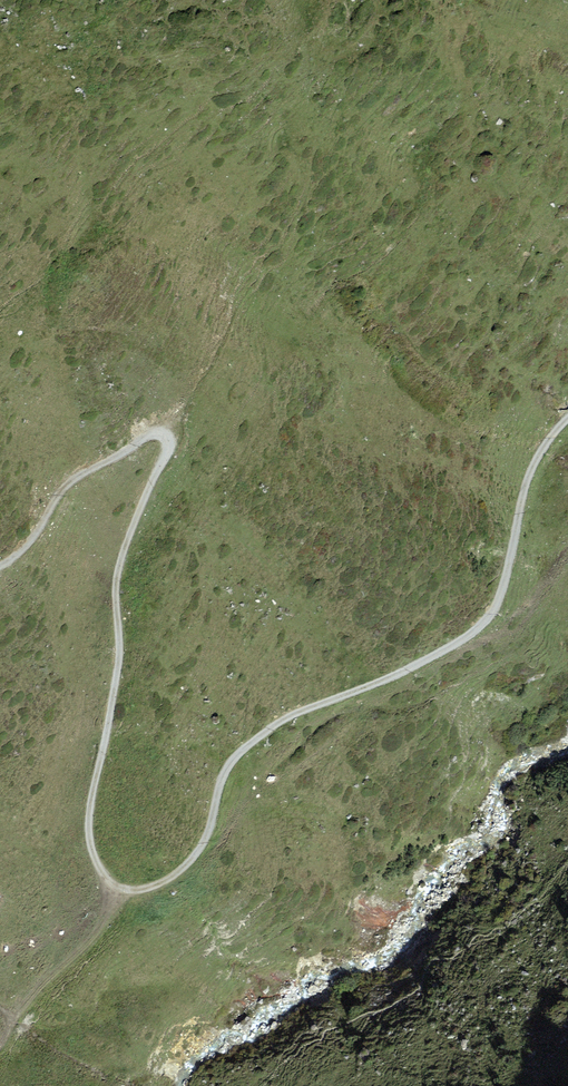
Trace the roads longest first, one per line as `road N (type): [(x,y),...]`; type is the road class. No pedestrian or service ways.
road 1 (track): [(0,570),(30,549),(63,491),(157,432),(170,434),(175,444),(122,558),(123,654),(90,828),(95,858),(112,885),(173,880),(205,850),(234,760),(278,724),(473,638),(506,596),(533,465),(567,418)]
road 2 (track): [(112,885),(104,922),(25,1004),(0,1045)]

